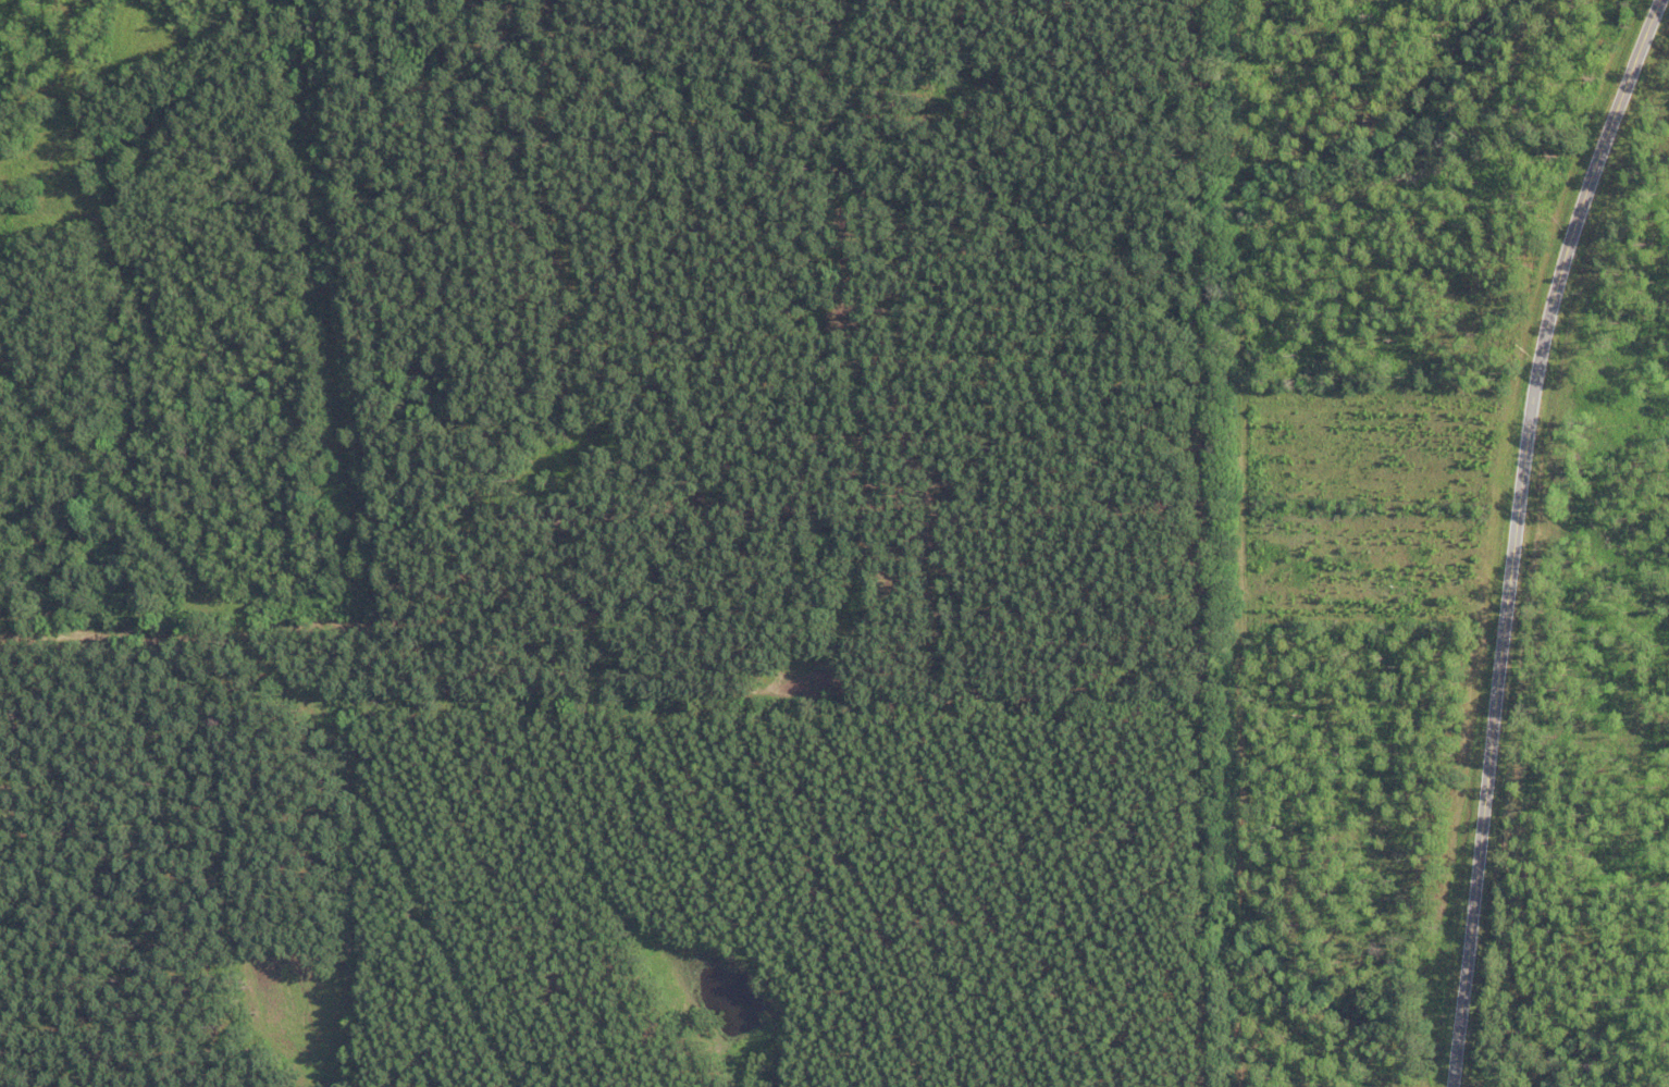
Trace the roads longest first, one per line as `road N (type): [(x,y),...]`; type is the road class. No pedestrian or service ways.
road 1 (secondary): [(1447,1086),(1540,325),(1658,0)]

